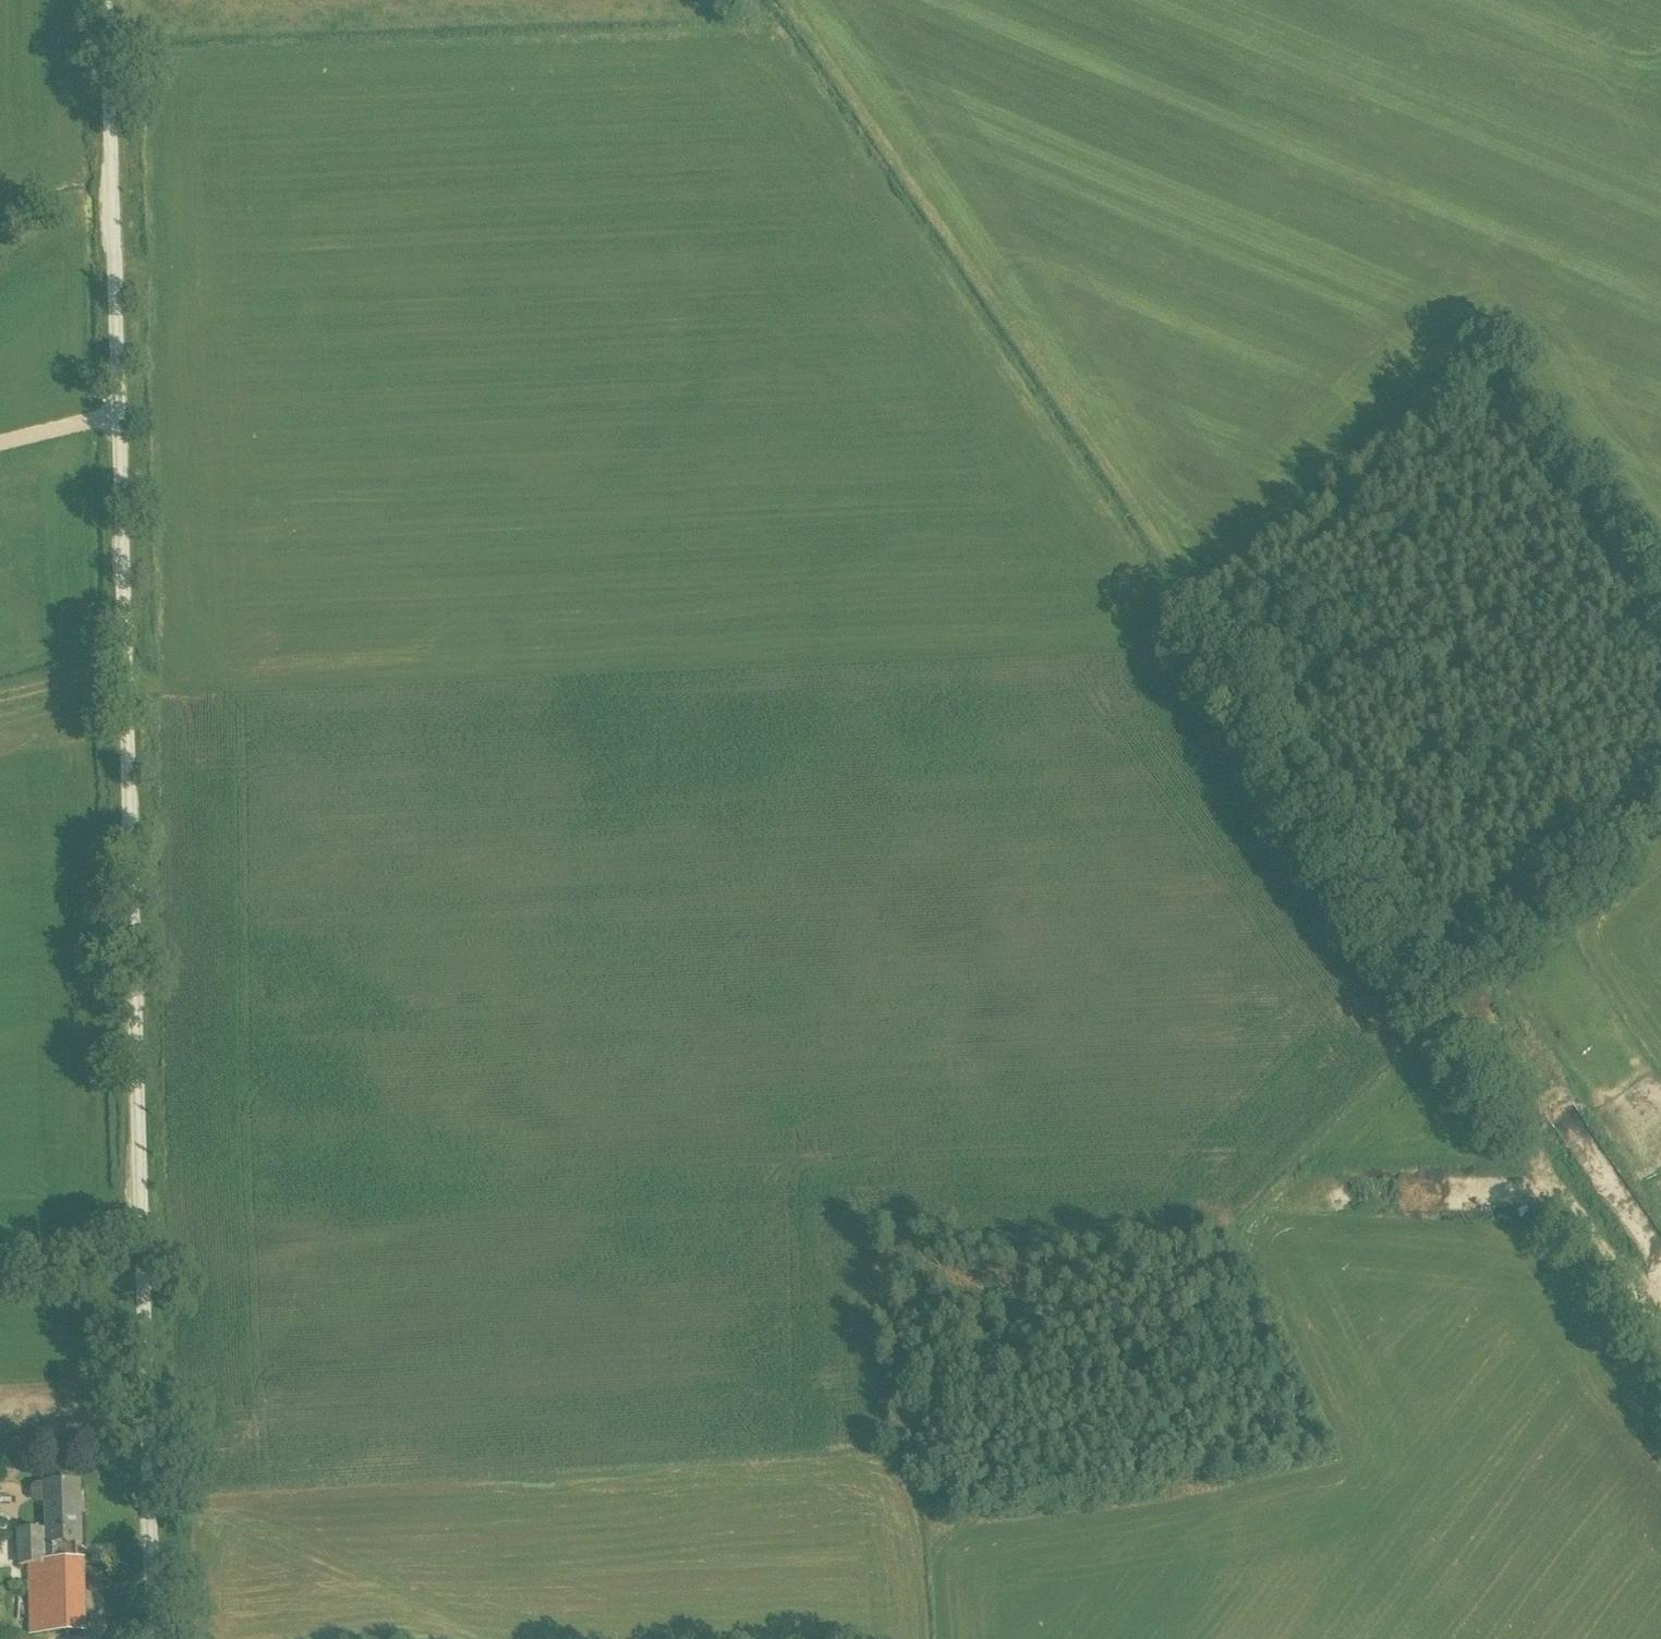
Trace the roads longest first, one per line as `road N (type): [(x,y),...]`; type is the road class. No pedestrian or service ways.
road 1 (unclassified): [(161,1638),(111,0)]

